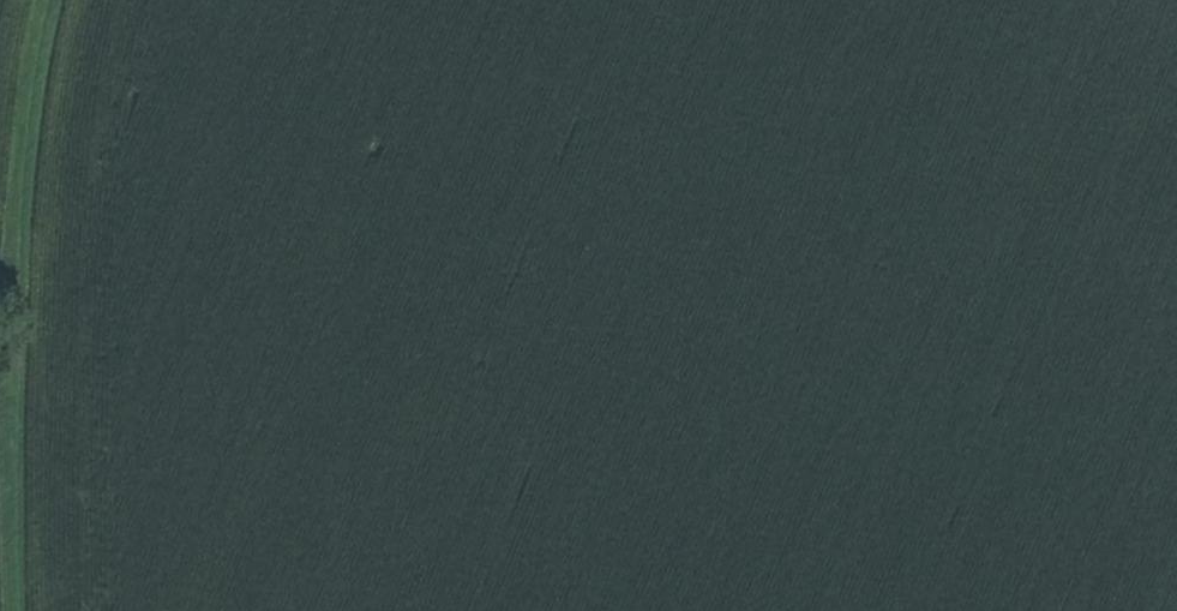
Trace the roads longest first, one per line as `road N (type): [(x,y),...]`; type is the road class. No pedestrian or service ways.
road 1 (track): [(19,610),(21,139),(45,0)]

